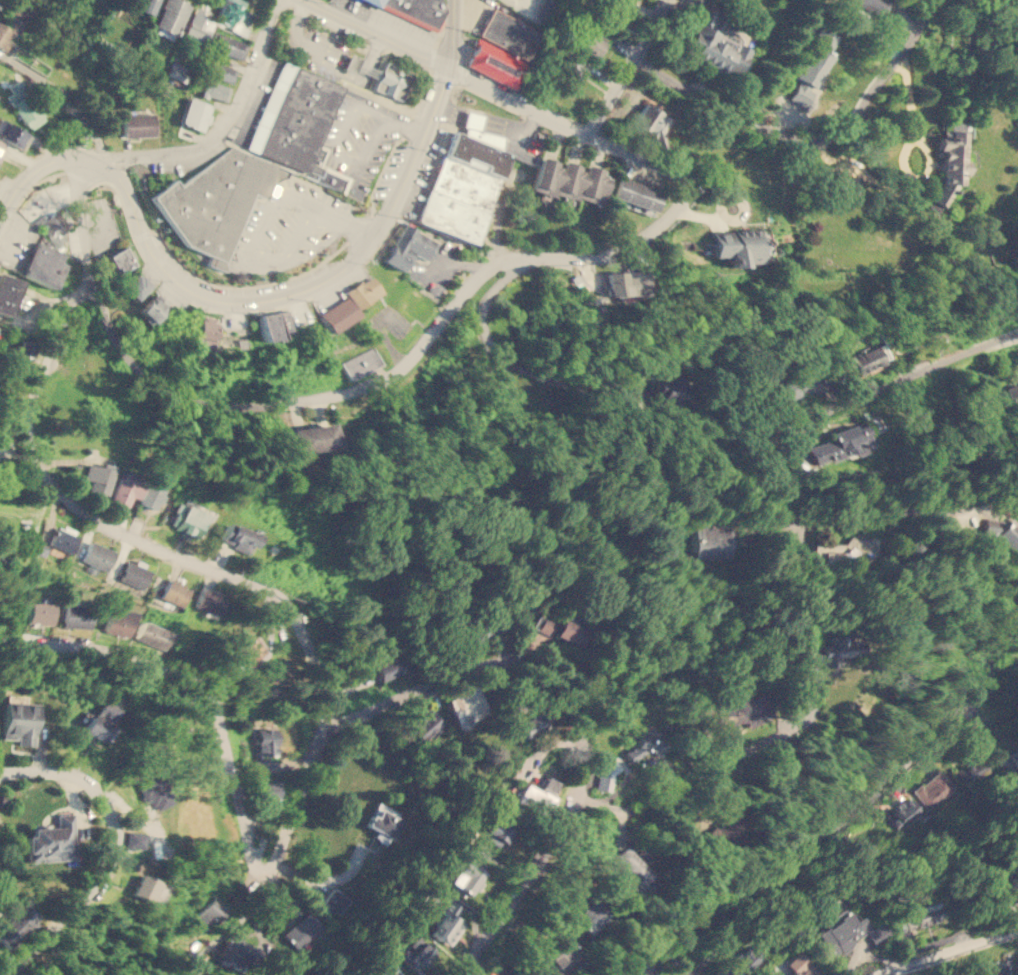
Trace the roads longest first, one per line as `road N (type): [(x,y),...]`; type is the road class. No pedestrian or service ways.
road 1 (residential): [(679,174),(682,203),(625,250),(505,260),(463,292),(392,372),(331,399),(257,408),(179,397),(139,374),(114,343),(90,280),(80,166)]
road 2 (residential): [(90,280),(29,408),(26,434),(41,475),(59,496),(158,553),(272,589),(296,608),(313,640),(326,716),(274,869),(265,874)]
road 3 (residential): [(449,69),(392,221),(316,286),(273,302),(230,307),(189,294),(159,265),(126,183),(104,162)]
road 4 (residential): [(1017,641),(861,793),(615,974)]
road 5 (residential): [(265,874),(253,857),(214,696),(198,681),(82,643),(0,642)]
road 6 (residential): [(576,794),(577,714),(528,658),(481,665),(326,716)]
road 7 (residential): [(0,772),(61,771),(88,780),(103,794),(115,830),(110,867),(14,974)]
road 8 (residential): [(911,180),(904,190),(887,188),(811,141),(671,83),(635,55)]
road 9 (residential): [(576,794),(613,796),(643,767),(699,776),(798,720),(815,688)]
road 10 (residential): [(1017,489),(978,501),(748,520)]
road 11 (residential): [(531,258),(499,285),(482,321),(496,352),(563,386),(640,395)]
road 12 (residential): [(280,0),(235,109),(208,140),(171,155),(104,162)]
road 13 (residential): [(449,69),(679,174)]
road 14 (residential): [(801,438),(827,407),(1017,335)]
road 15 (residential): [(458,974),(576,794)]
road 16 (residential): [(931,0),(899,57),(915,130),(903,149),(911,180)]
road 17 (residential): [(305,0),(449,69)]
road 18 (residential): [(667,0),(588,134)]
road 19 (residential): [(883,974),(1017,932)]
road 20 (tertiary): [(104,162),(46,164),(20,183),(0,221)]
road 21 (residential): [(899,57),(848,123),(811,141)]

